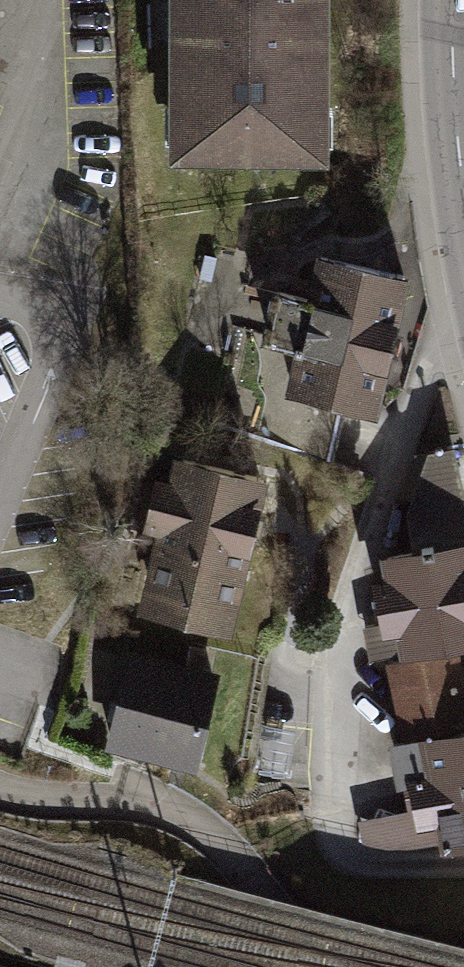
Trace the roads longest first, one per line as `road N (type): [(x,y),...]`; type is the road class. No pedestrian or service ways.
road 1 (secondary): [(463,208),(450,0)]

